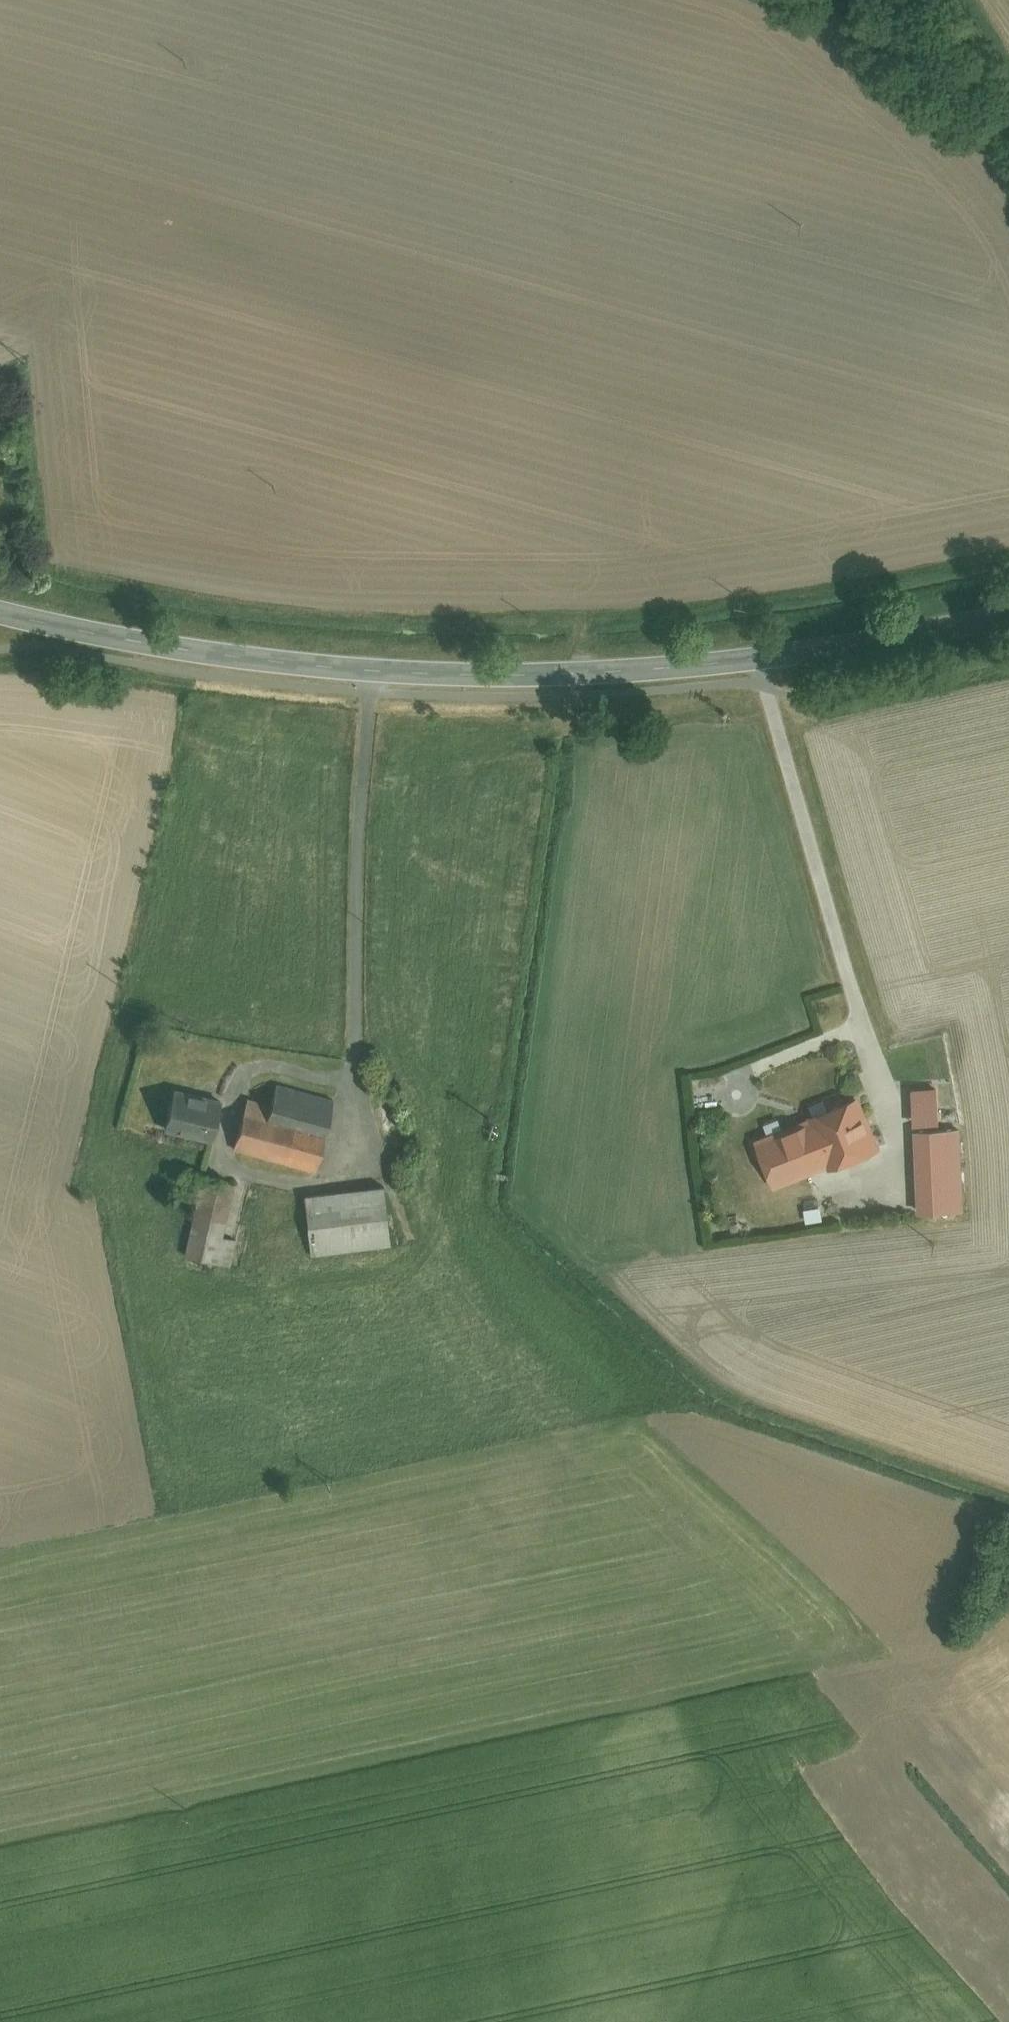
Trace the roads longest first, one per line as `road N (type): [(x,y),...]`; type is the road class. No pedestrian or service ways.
road 1 (tertiary): [(0,614),(245,664),(507,679),(764,663),(1008,617)]

